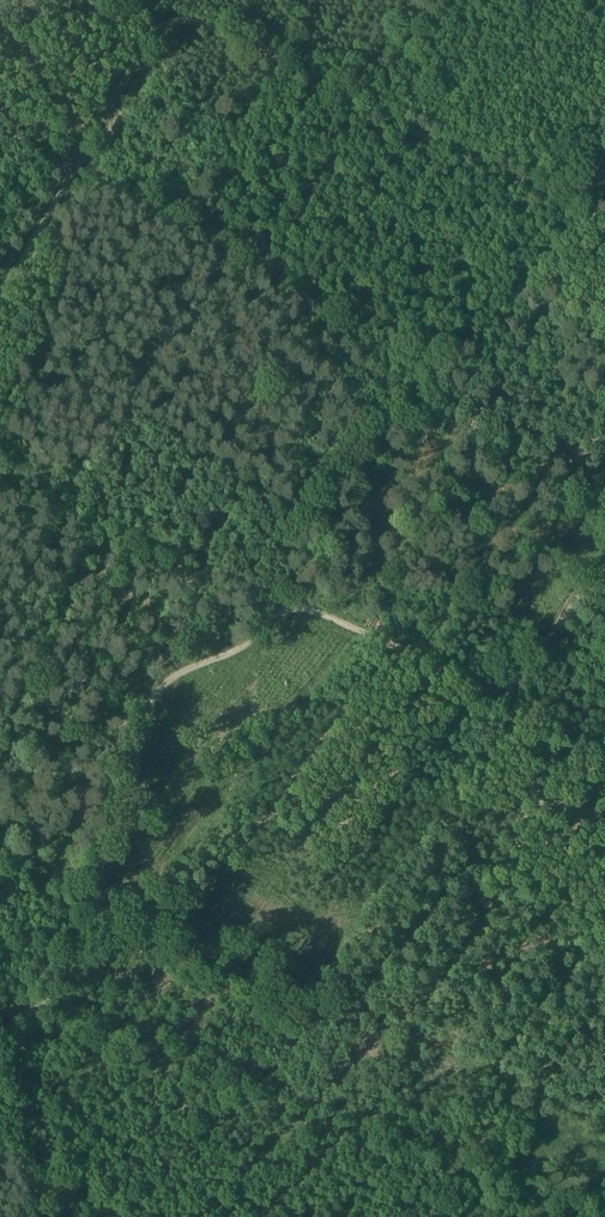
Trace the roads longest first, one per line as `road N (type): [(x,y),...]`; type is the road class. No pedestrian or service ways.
road 1 (track): [(523,699),(604,576)]
road 2 (track): [(13,1082),(38,1216)]

